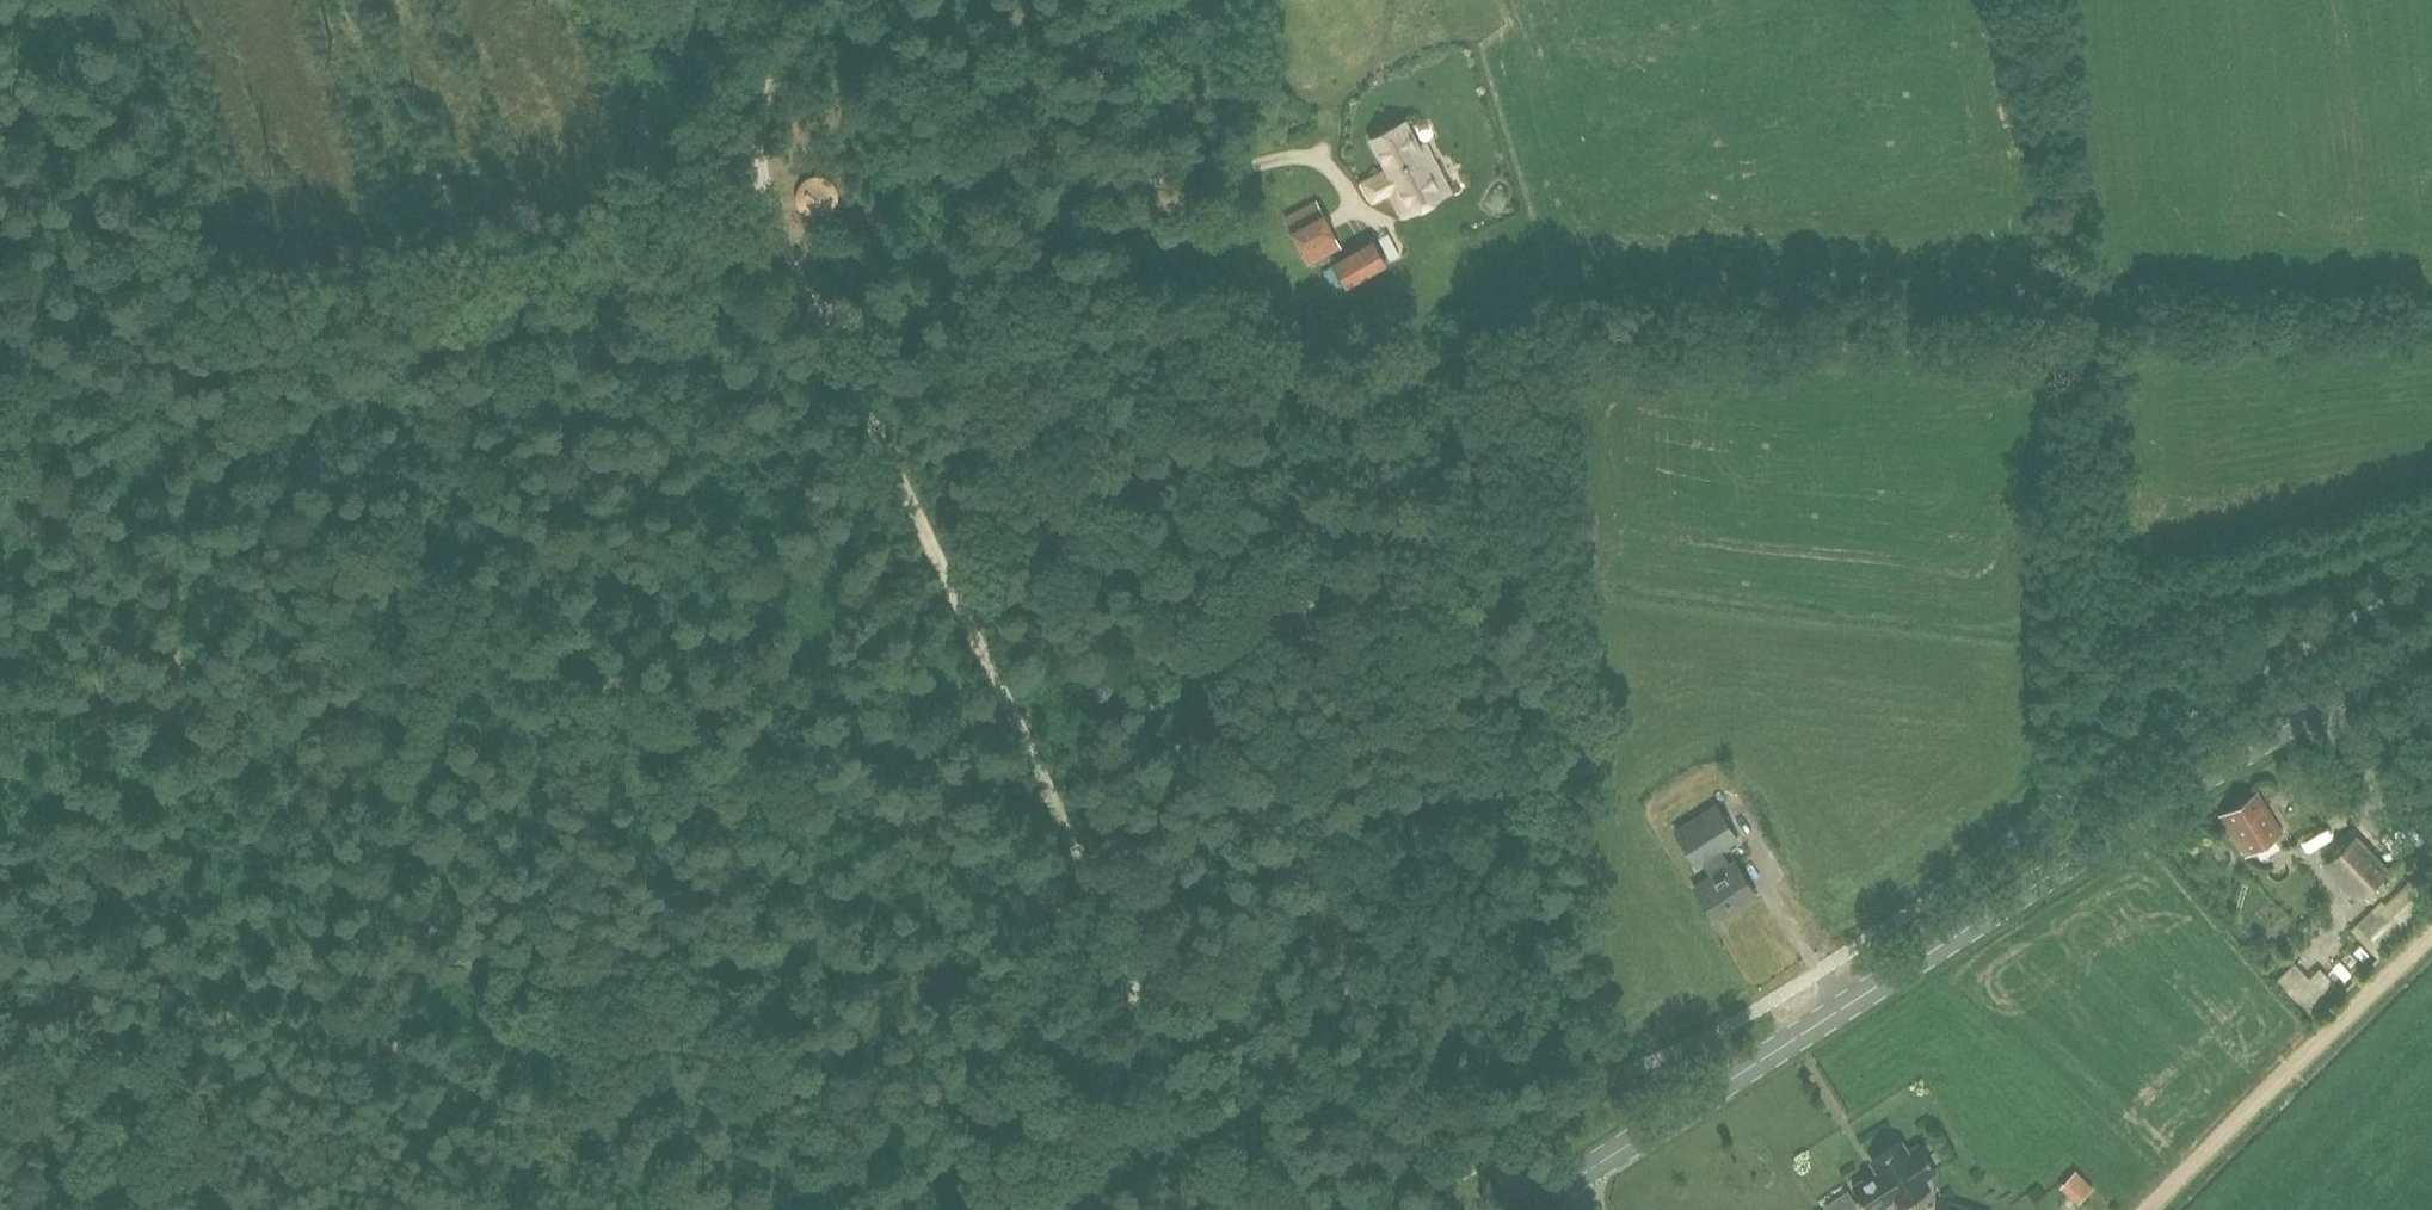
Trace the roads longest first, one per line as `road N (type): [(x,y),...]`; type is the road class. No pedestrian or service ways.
road 1 (track): [(767,192),(820,321),(1065,824),(1129,994),(1177,1024),(1273,1041),(1319,1058),(1543,1198)]
road 2 (secondary): [(1543,1198),(2431,631)]
road 3 (track): [(1345,194),(1330,166),(1300,157),(1190,177),(1095,162),(828,12)]
road 4 (track): [(2145,1209),(2431,929)]
road 5 (track): [(836,0),(772,90),(761,134),(767,192)]

